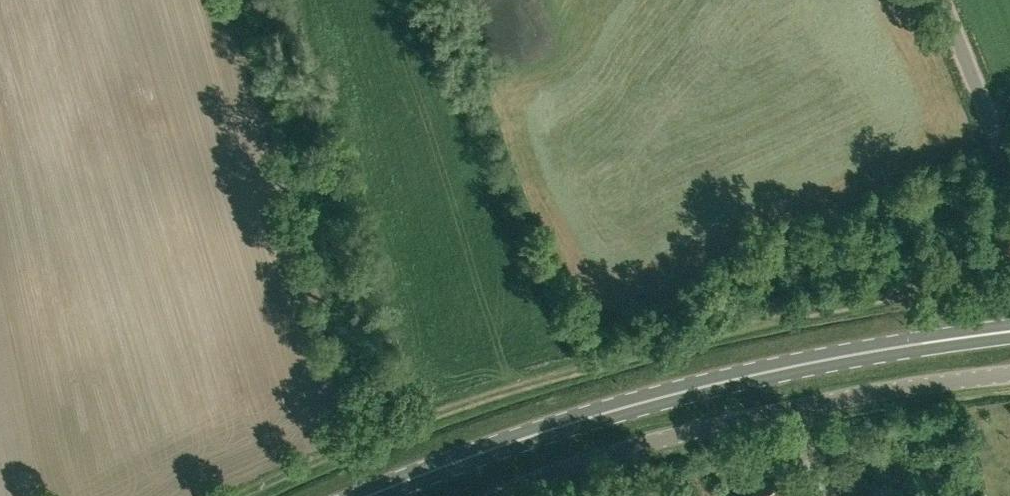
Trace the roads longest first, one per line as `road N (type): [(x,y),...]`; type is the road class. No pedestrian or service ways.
road 1 (secondary): [(367,495),(458,455),(718,378),(1009,332)]
road 2 (unclassified): [(511,495),(671,432),(1009,373)]
road 3 (unclassified): [(1009,171),(942,0)]

